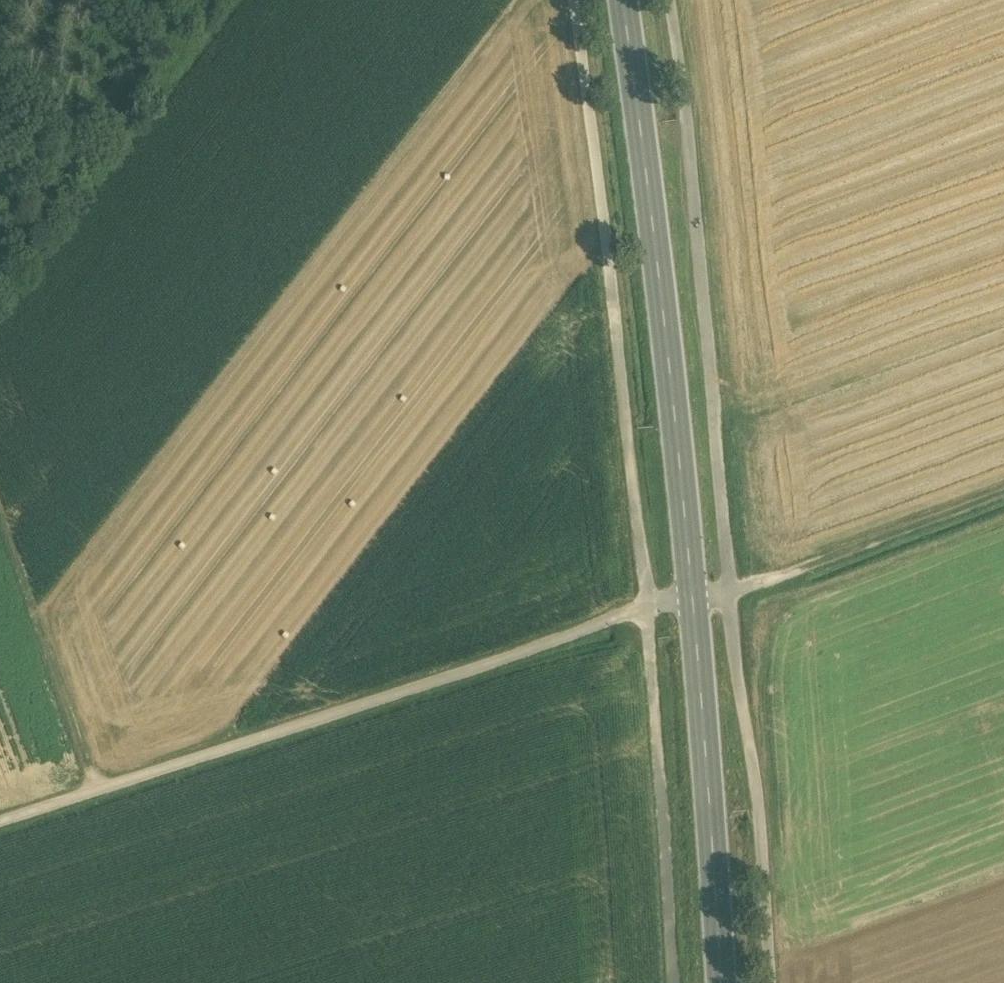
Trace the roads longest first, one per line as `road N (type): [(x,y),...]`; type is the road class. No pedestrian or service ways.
road 1 (secondary): [(623,0),(691,599),(718,982)]
road 2 (track): [(572,0),(646,608)]
road 3 (track): [(728,592),(672,0)]
road 4 (track): [(646,608),(95,788)]
road 5 (track): [(771,982),(760,818),(728,592)]
road 6 (track): [(0,302),(238,0)]
road 7 (track): [(646,608),(670,982)]
road 8 (track): [(95,788),(0,516)]
road 9 (track): [(1003,493),(808,564)]

